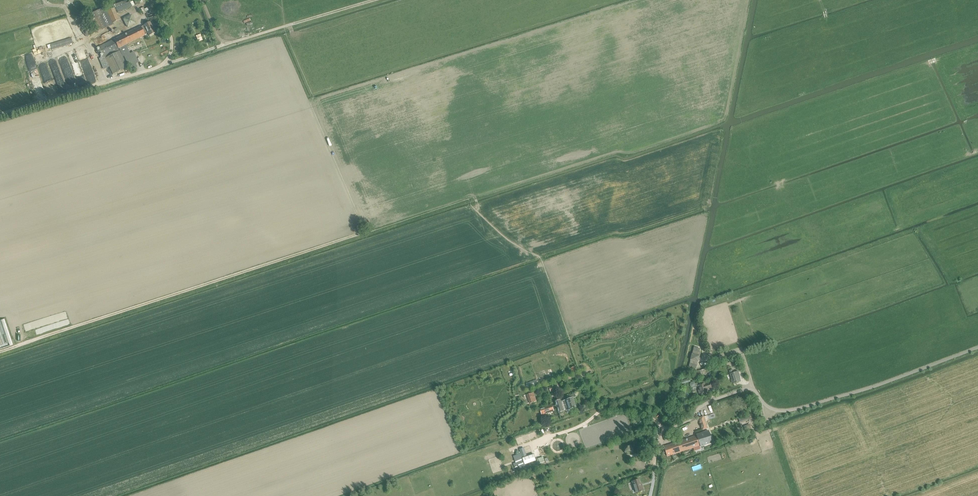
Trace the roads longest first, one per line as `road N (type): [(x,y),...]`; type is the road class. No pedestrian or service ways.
road 1 (unclassified): [(977,348),(792,410),(769,408),(749,389),(702,406),(671,429),(606,408)]
road 2 (track): [(376,0),(157,69)]

